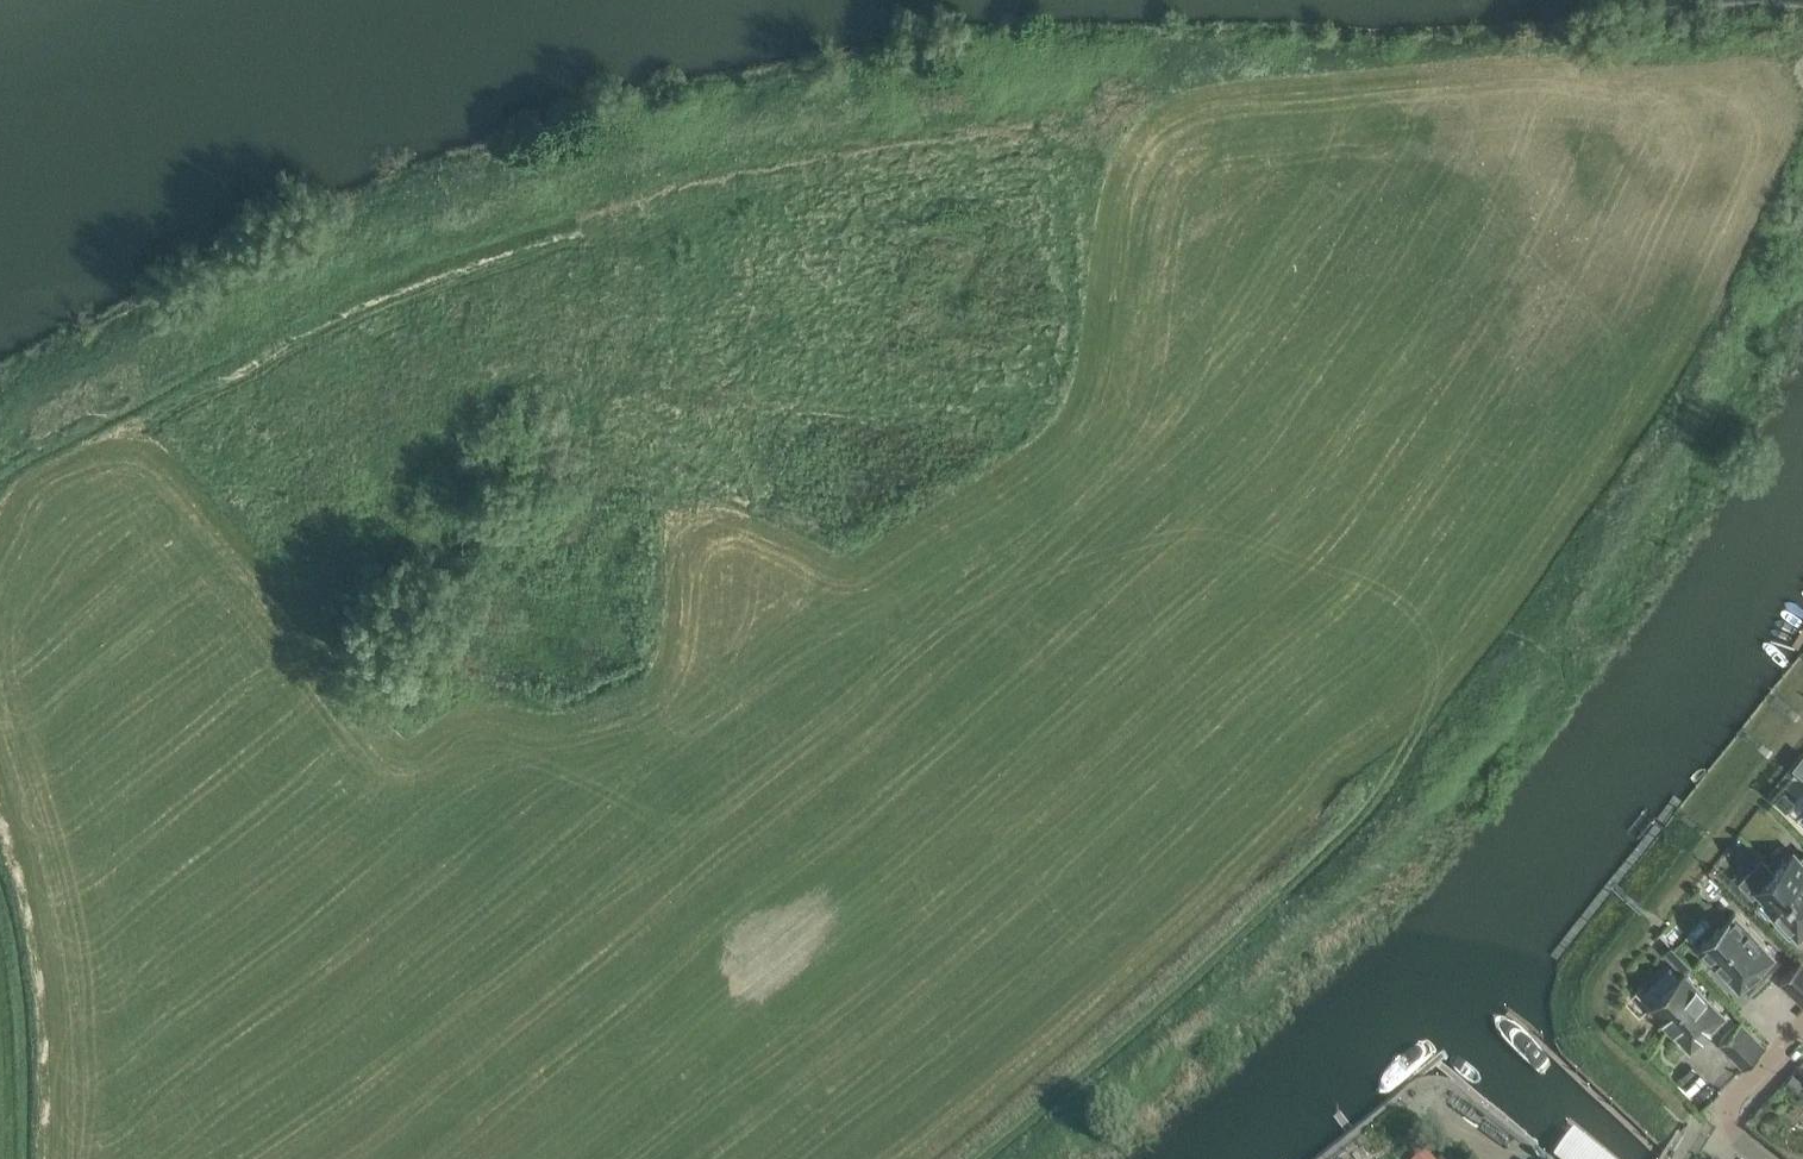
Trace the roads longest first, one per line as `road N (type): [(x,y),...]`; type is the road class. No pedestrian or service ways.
road 1 (residential): [(1765,1158),(1732,1129),(1731,1104),(1802,1026)]

